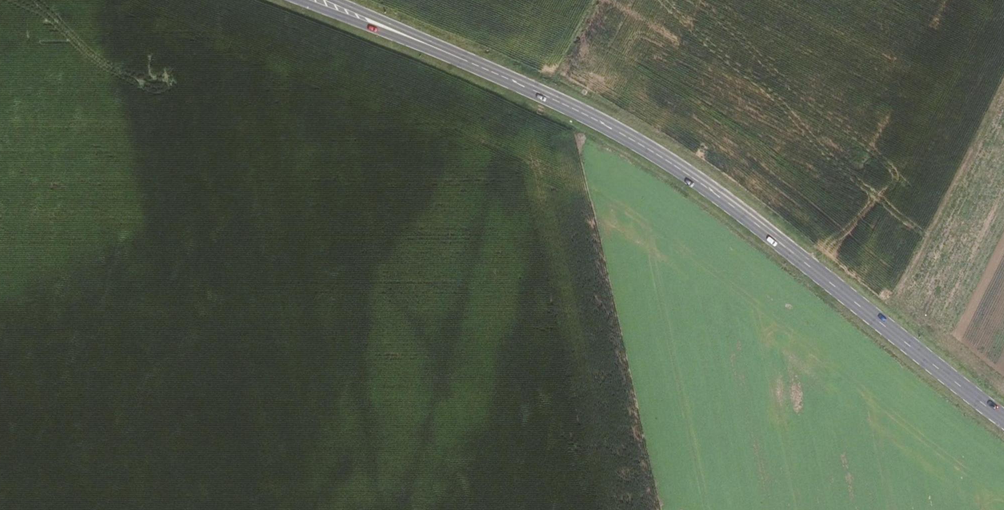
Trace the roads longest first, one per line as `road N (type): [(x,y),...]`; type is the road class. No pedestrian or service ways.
road 1 (primary): [(323,0),(633,137),(1003,416)]

